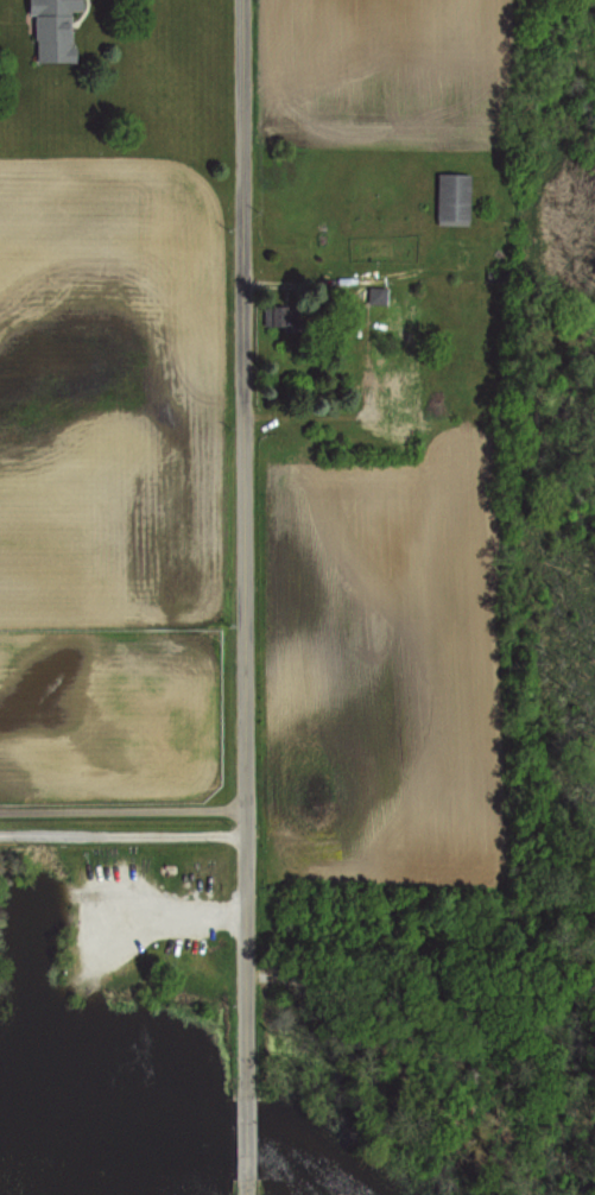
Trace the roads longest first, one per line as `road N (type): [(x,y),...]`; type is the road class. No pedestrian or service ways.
road 1 (tertiary): [(248,1037),(235,423),(237,0)]
road 2 (tertiary): [(247,1194),(248,1037)]

